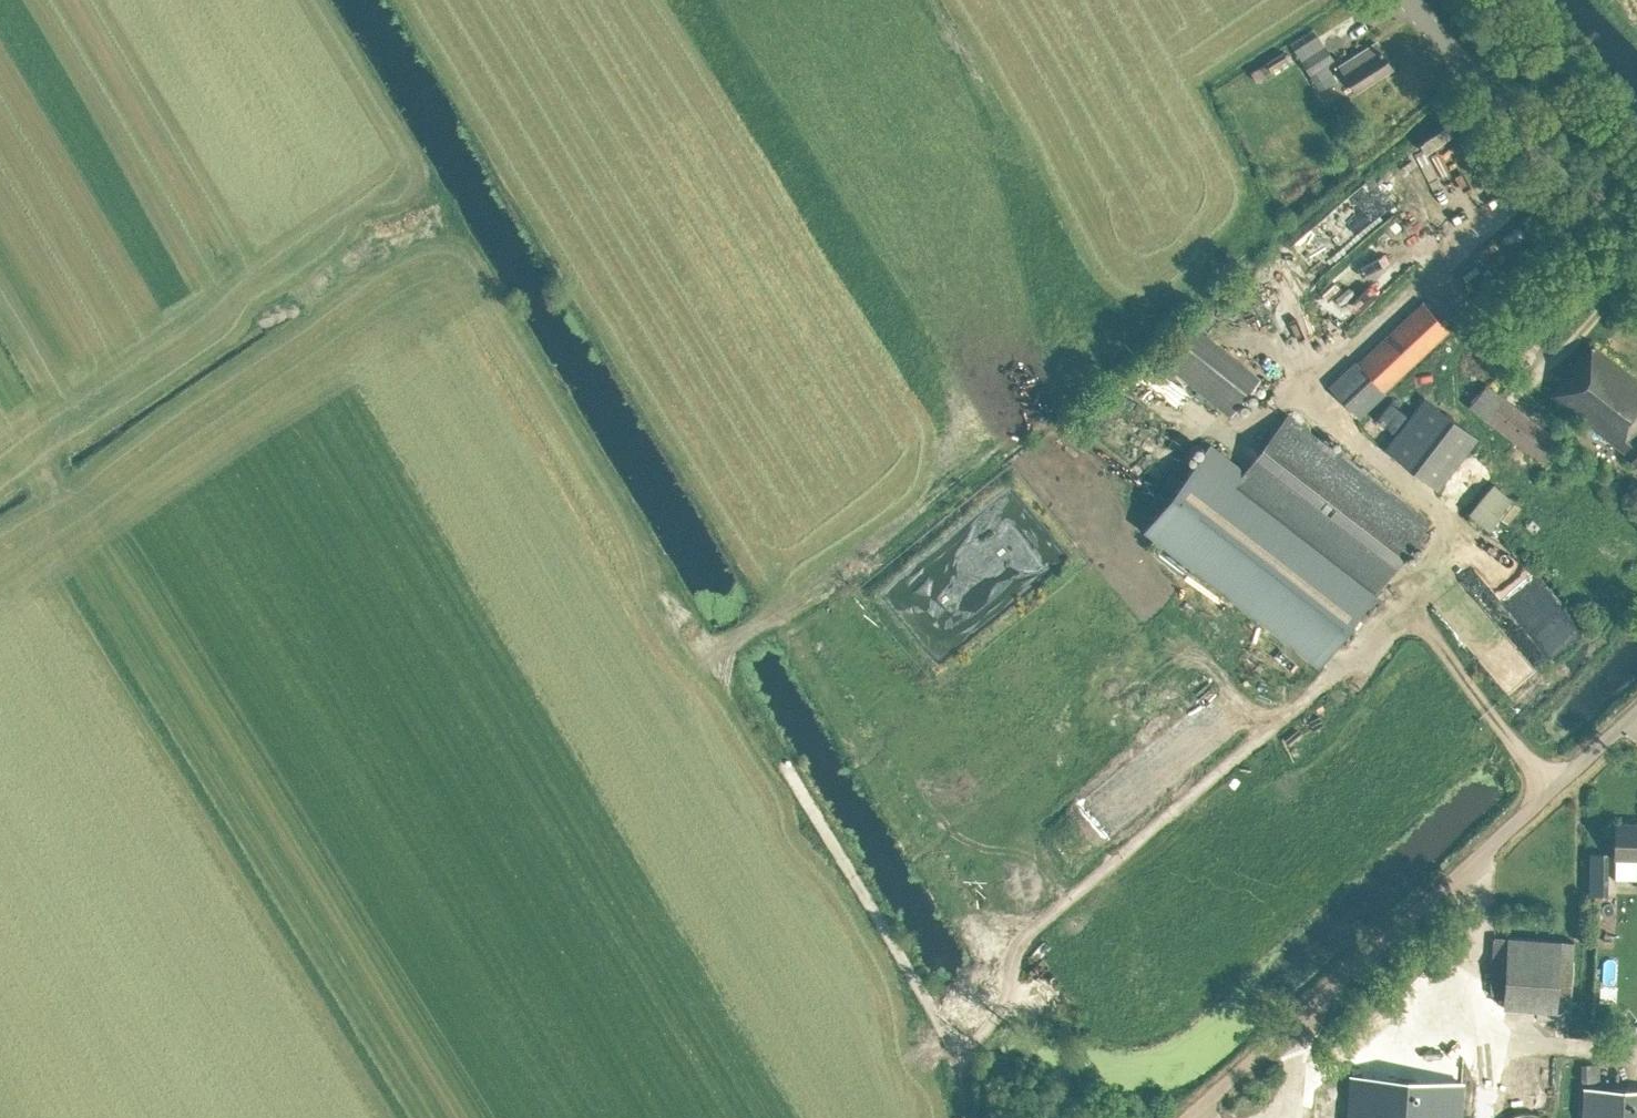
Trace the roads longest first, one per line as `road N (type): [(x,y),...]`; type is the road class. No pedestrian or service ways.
road 1 (unclassified): [(1185,1117),(1636,709)]
road 2 (unclassified): [(1636,236),(1493,97),(1411,0)]

